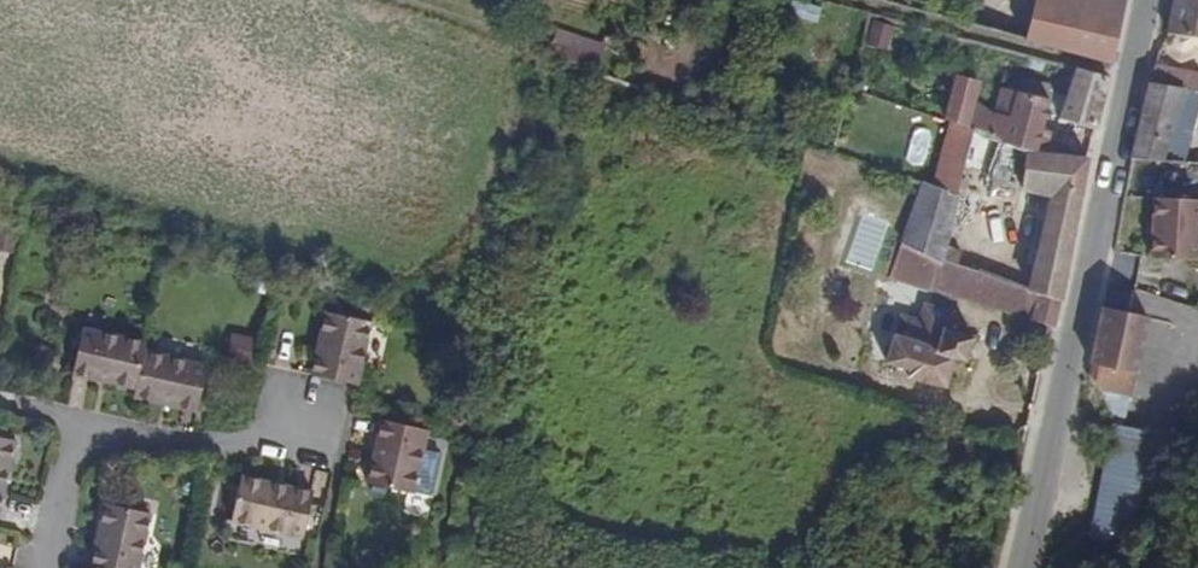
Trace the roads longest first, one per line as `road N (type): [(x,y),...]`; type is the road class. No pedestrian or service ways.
road 1 (tertiary): [(1143,0),(1020,567)]
road 2 (residential): [(316,427),(272,451),(109,444),(83,462),(58,567)]

